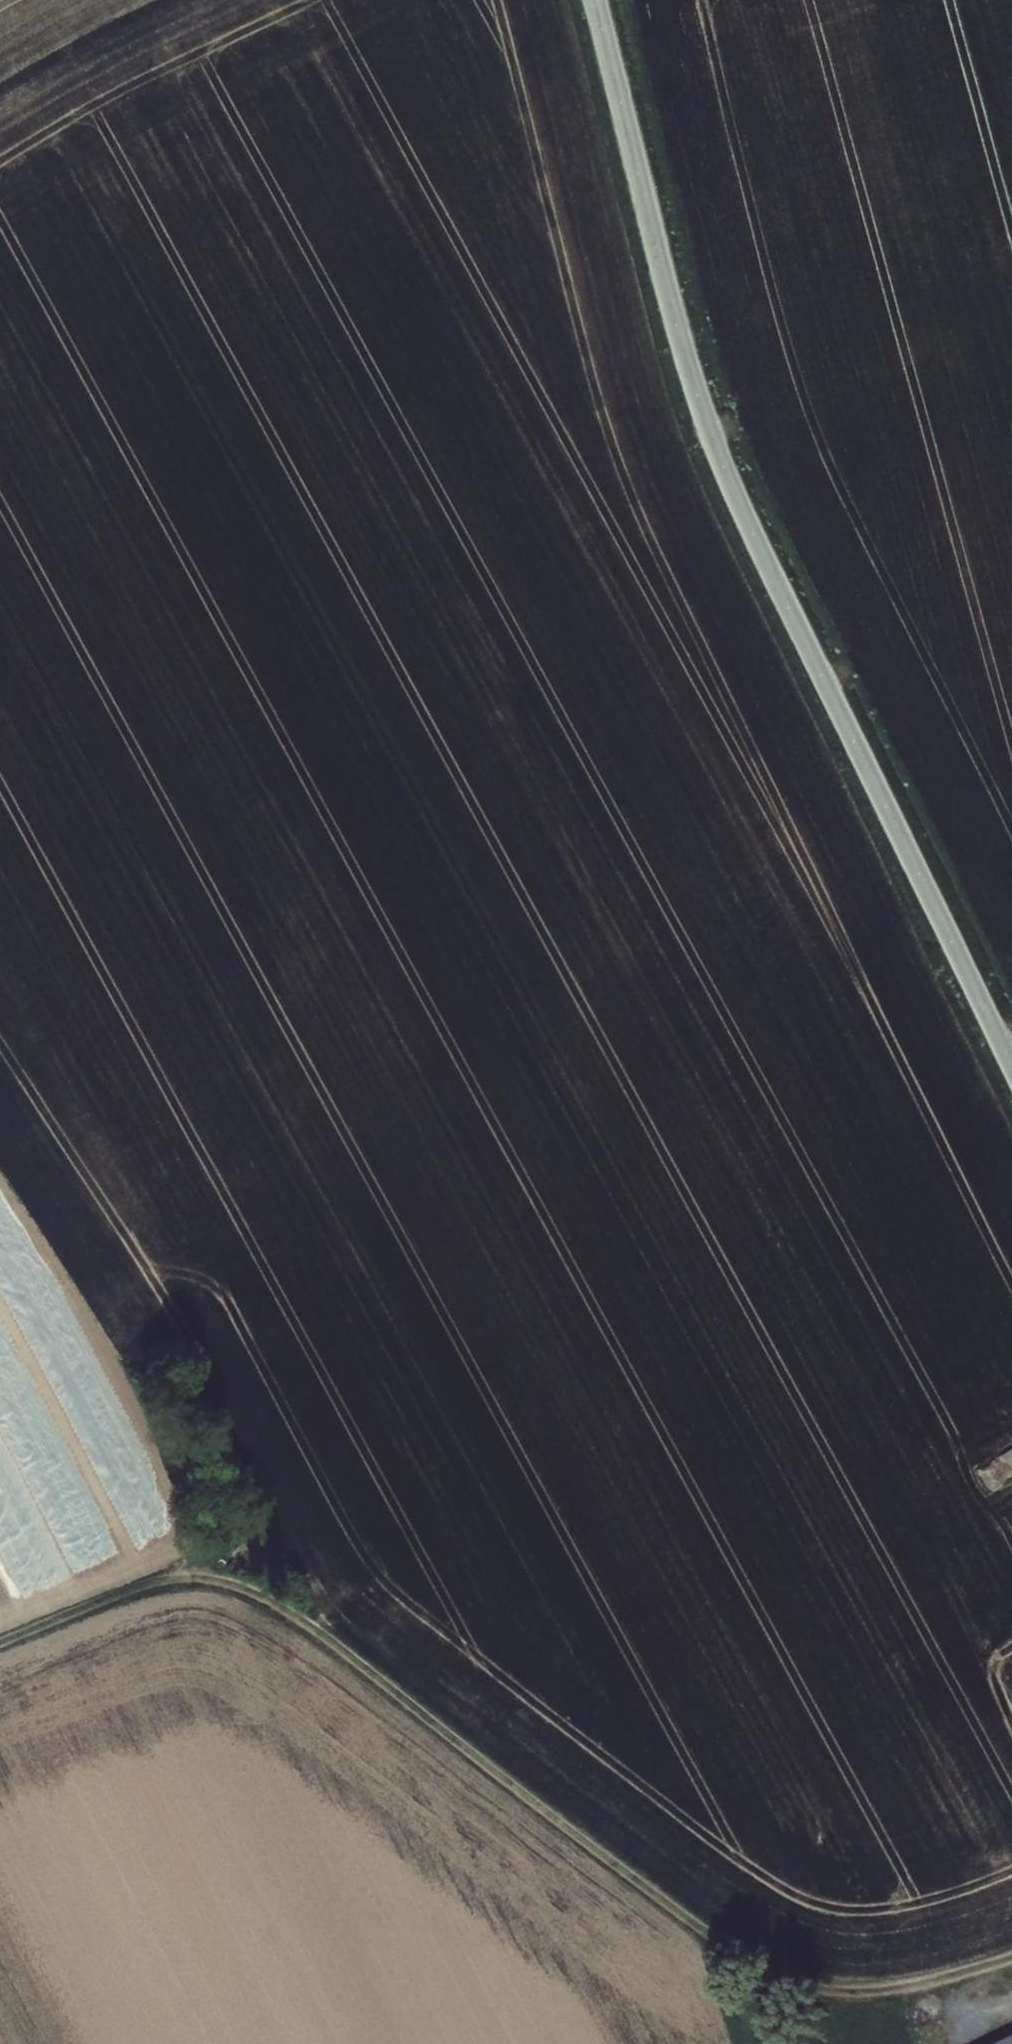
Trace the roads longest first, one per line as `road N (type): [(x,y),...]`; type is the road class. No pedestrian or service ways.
road 1 (track): [(0,1644),(113,1597),(191,1577),(249,1593),(306,1622),(727,1948),(807,1983),(867,1990),(927,1984),(1011,1955)]
road 2 (tertiary): [(595,0),(675,316),(721,458),(1011,1067)]

